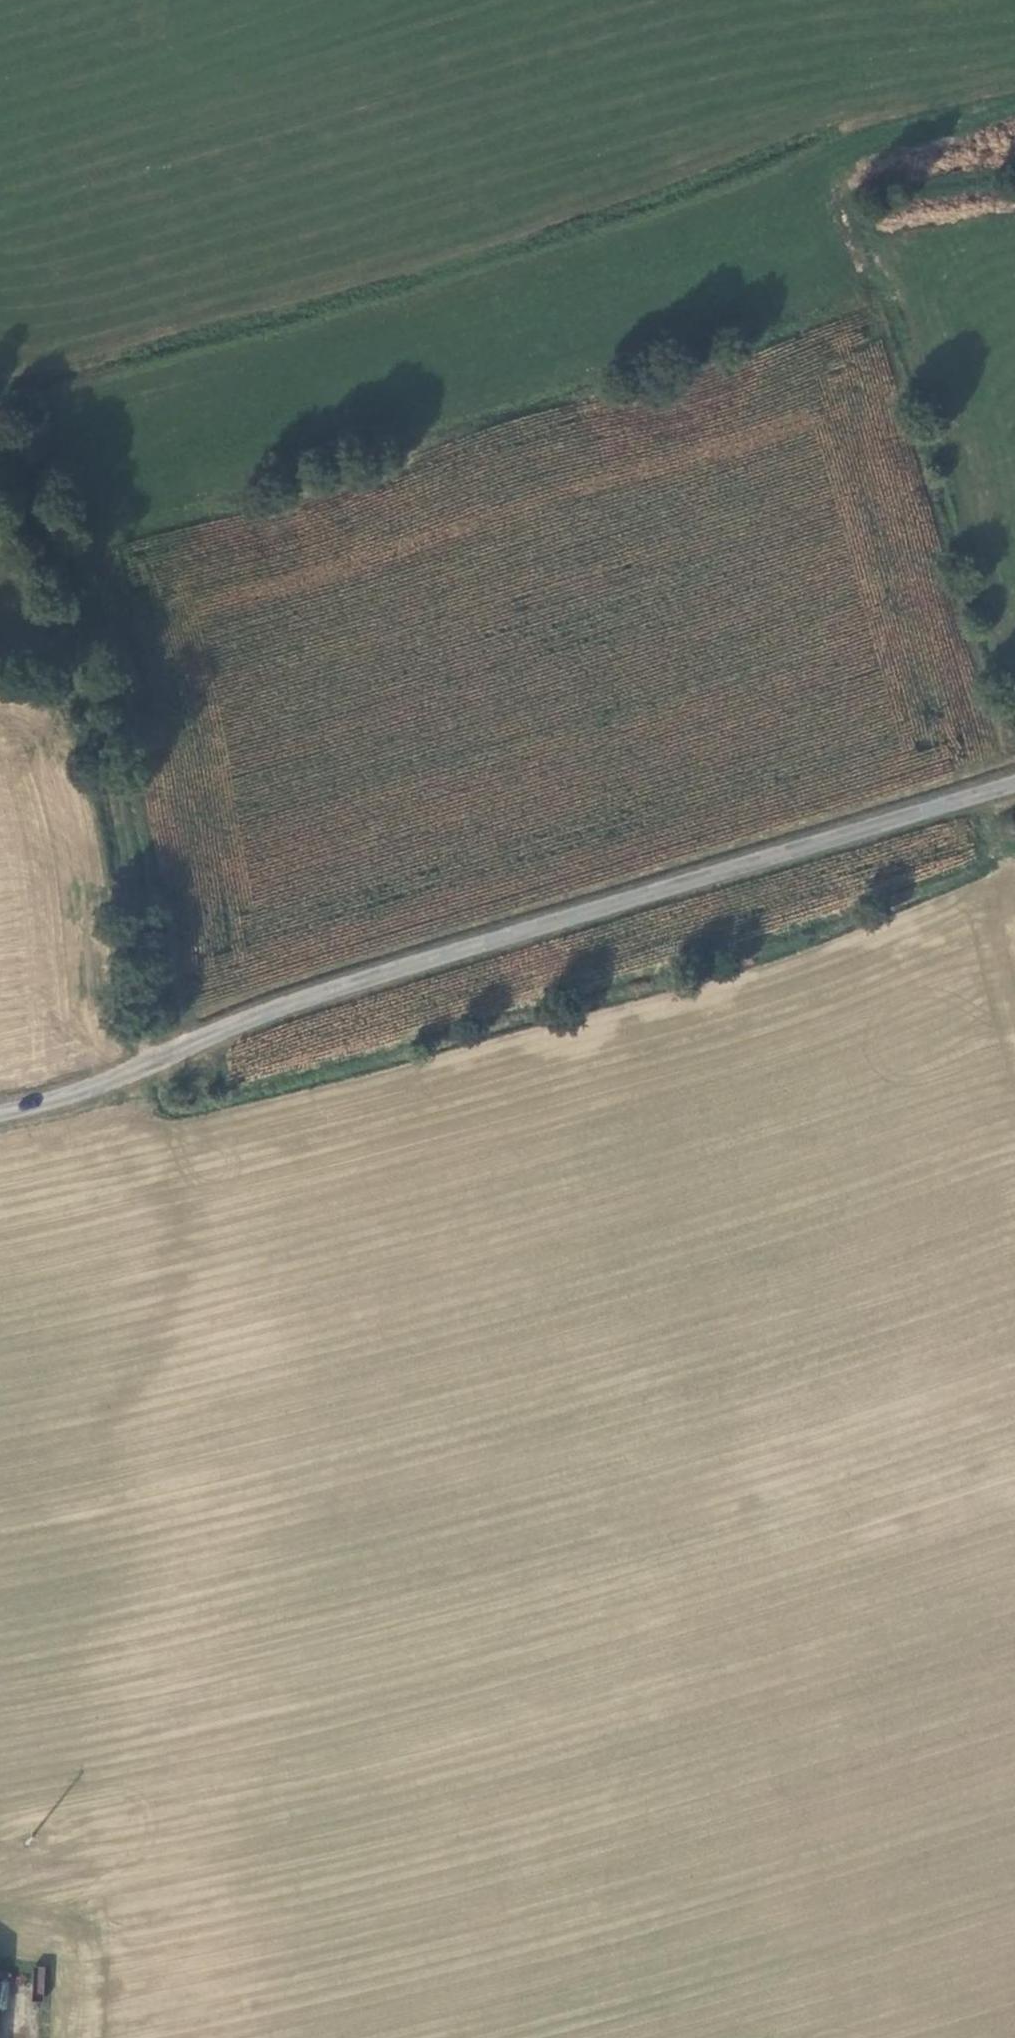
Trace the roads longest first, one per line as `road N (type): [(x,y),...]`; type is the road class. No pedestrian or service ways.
road 1 (unclassified): [(1014,783),(398,966),(267,1011),(54,1100),(0,1111)]
road 2 (track): [(152,1063),(104,757),(34,509),(0,461)]

